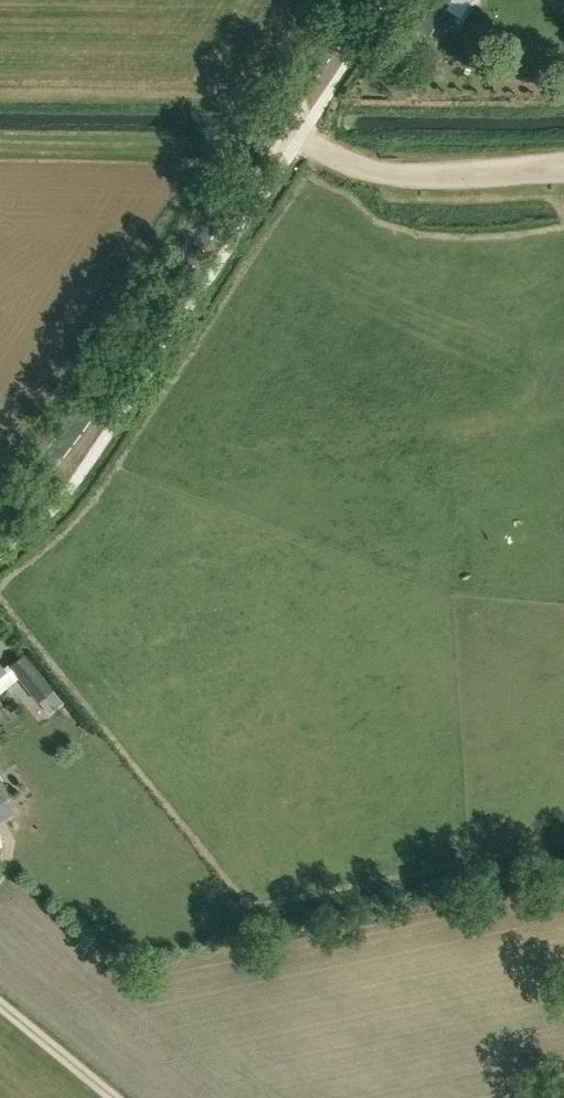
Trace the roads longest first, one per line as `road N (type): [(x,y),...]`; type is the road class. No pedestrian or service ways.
road 1 (tertiary): [(0,518),(81,418),(357,0)]
road 2 (track): [(113,1097),(0,1006)]

